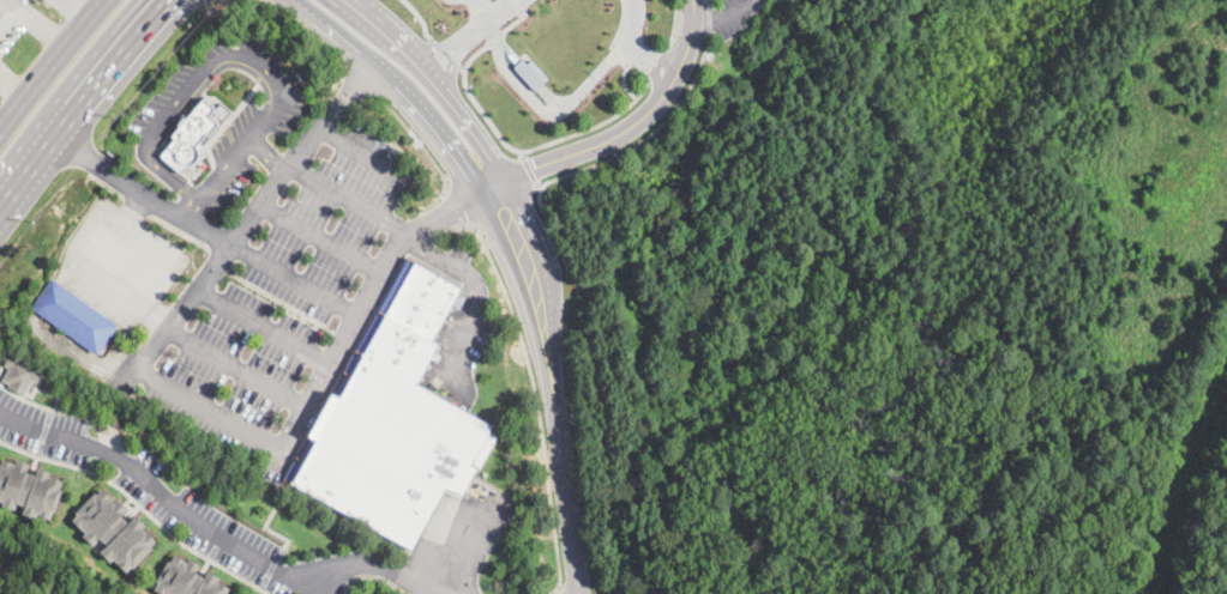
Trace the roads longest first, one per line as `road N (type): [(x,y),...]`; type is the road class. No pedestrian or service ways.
road 1 (residential): [(0,413),(132,466),(223,539),(324,593)]
road 2 (secondary): [(581,593),(554,376),(533,277)]
road 3 (primary): [(0,216),(178,0)]
road 4 (secondary): [(295,0),(375,66),(495,193)]
road 5 (secondary): [(495,193),(482,147),(444,96),(348,2)]
road 6 (residential): [(495,193),(646,119),(667,89)]
road 7 (primary): [(111,0),(0,132)]
road 8 (residential): [(314,588),(345,565),(384,566),(430,593)]

